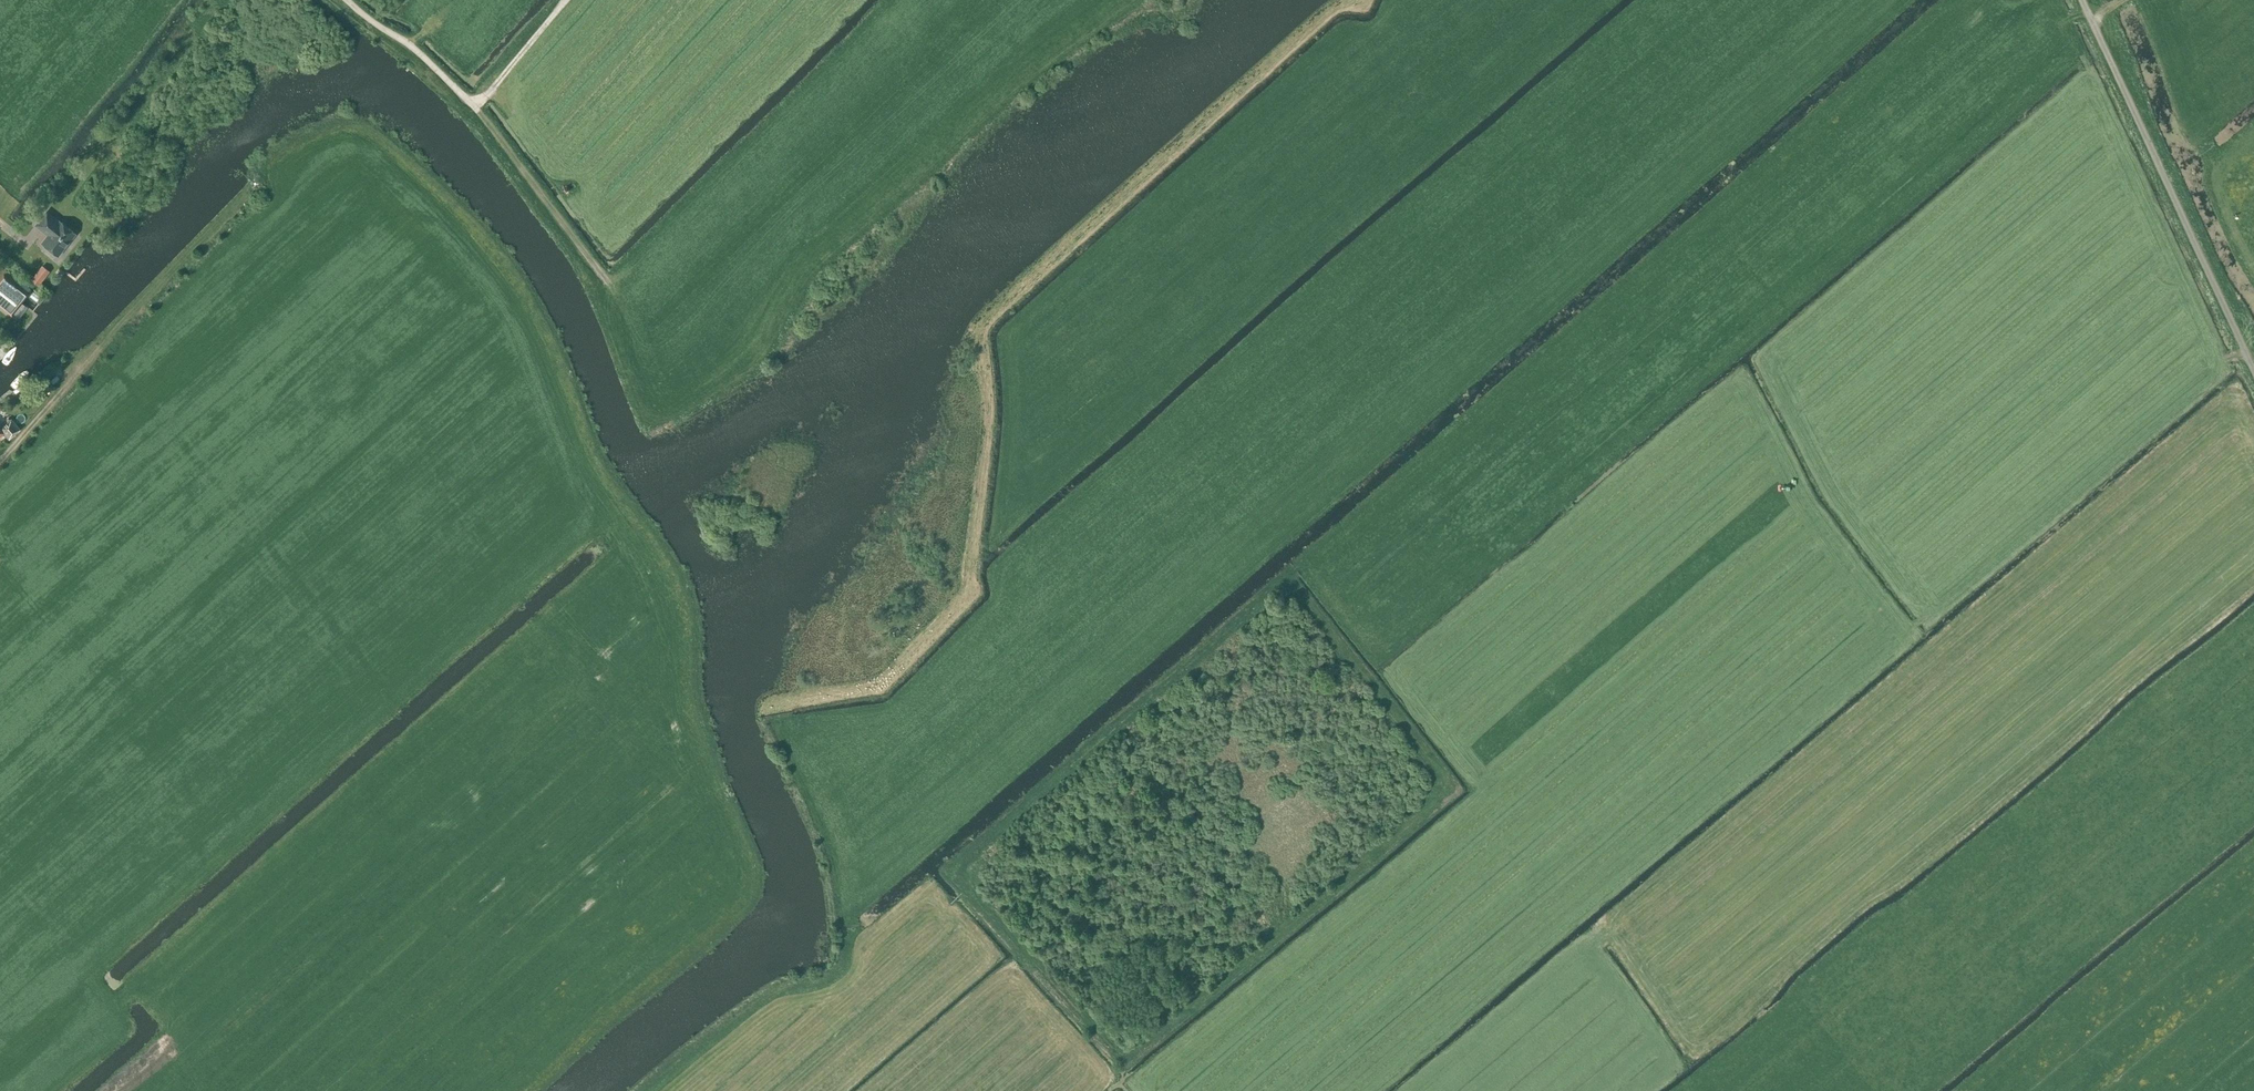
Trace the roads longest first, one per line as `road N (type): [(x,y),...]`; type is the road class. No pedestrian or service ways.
road 1 (unclassified): [(2253,370),(2083,0)]

